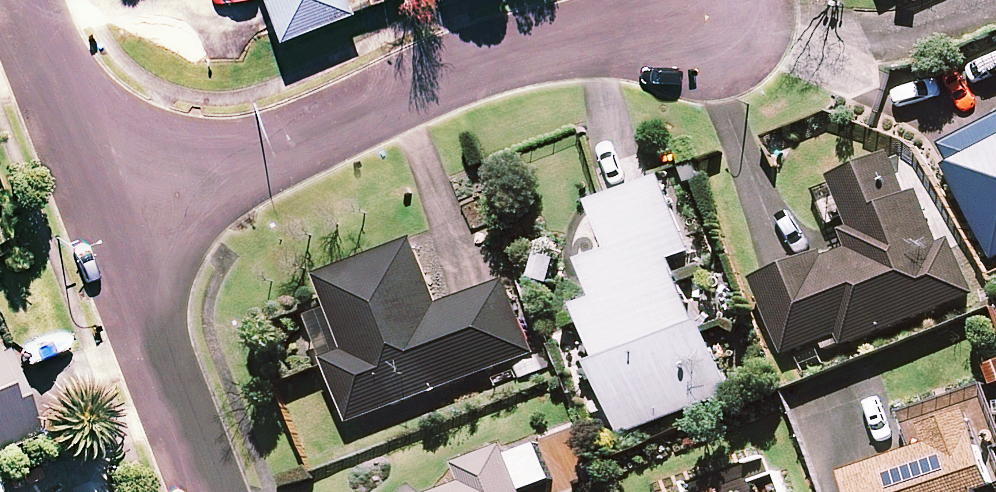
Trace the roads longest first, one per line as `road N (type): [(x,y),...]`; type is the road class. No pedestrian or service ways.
road 1 (residential): [(708,16),(461,81),(110,236)]
road 2 (residential): [(708,16),(872,52),(995,1)]
road 3 (residential): [(206,491),(110,236)]
road 4 (residential): [(110,236),(18,0)]

